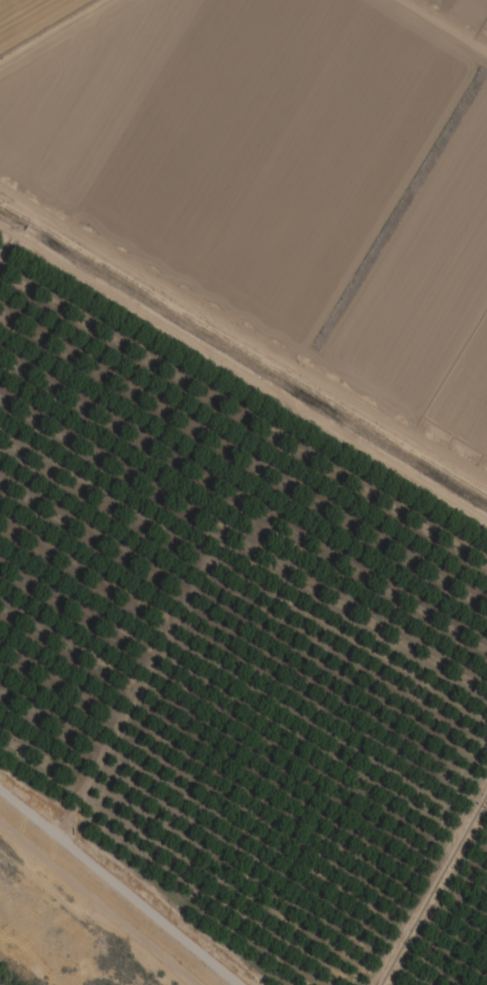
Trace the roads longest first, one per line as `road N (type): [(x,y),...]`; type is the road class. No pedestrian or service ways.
road 1 (track): [(0,218),(486,514)]
road 2 (track): [(240,984),(0,789)]

